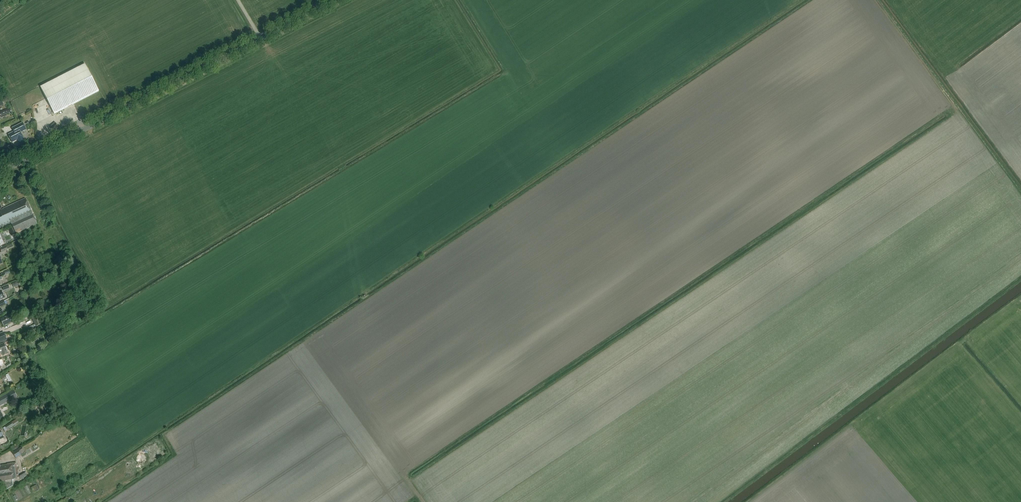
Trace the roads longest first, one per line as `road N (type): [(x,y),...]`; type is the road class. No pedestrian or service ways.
road 1 (tertiary): [(0,173),(334,0)]

